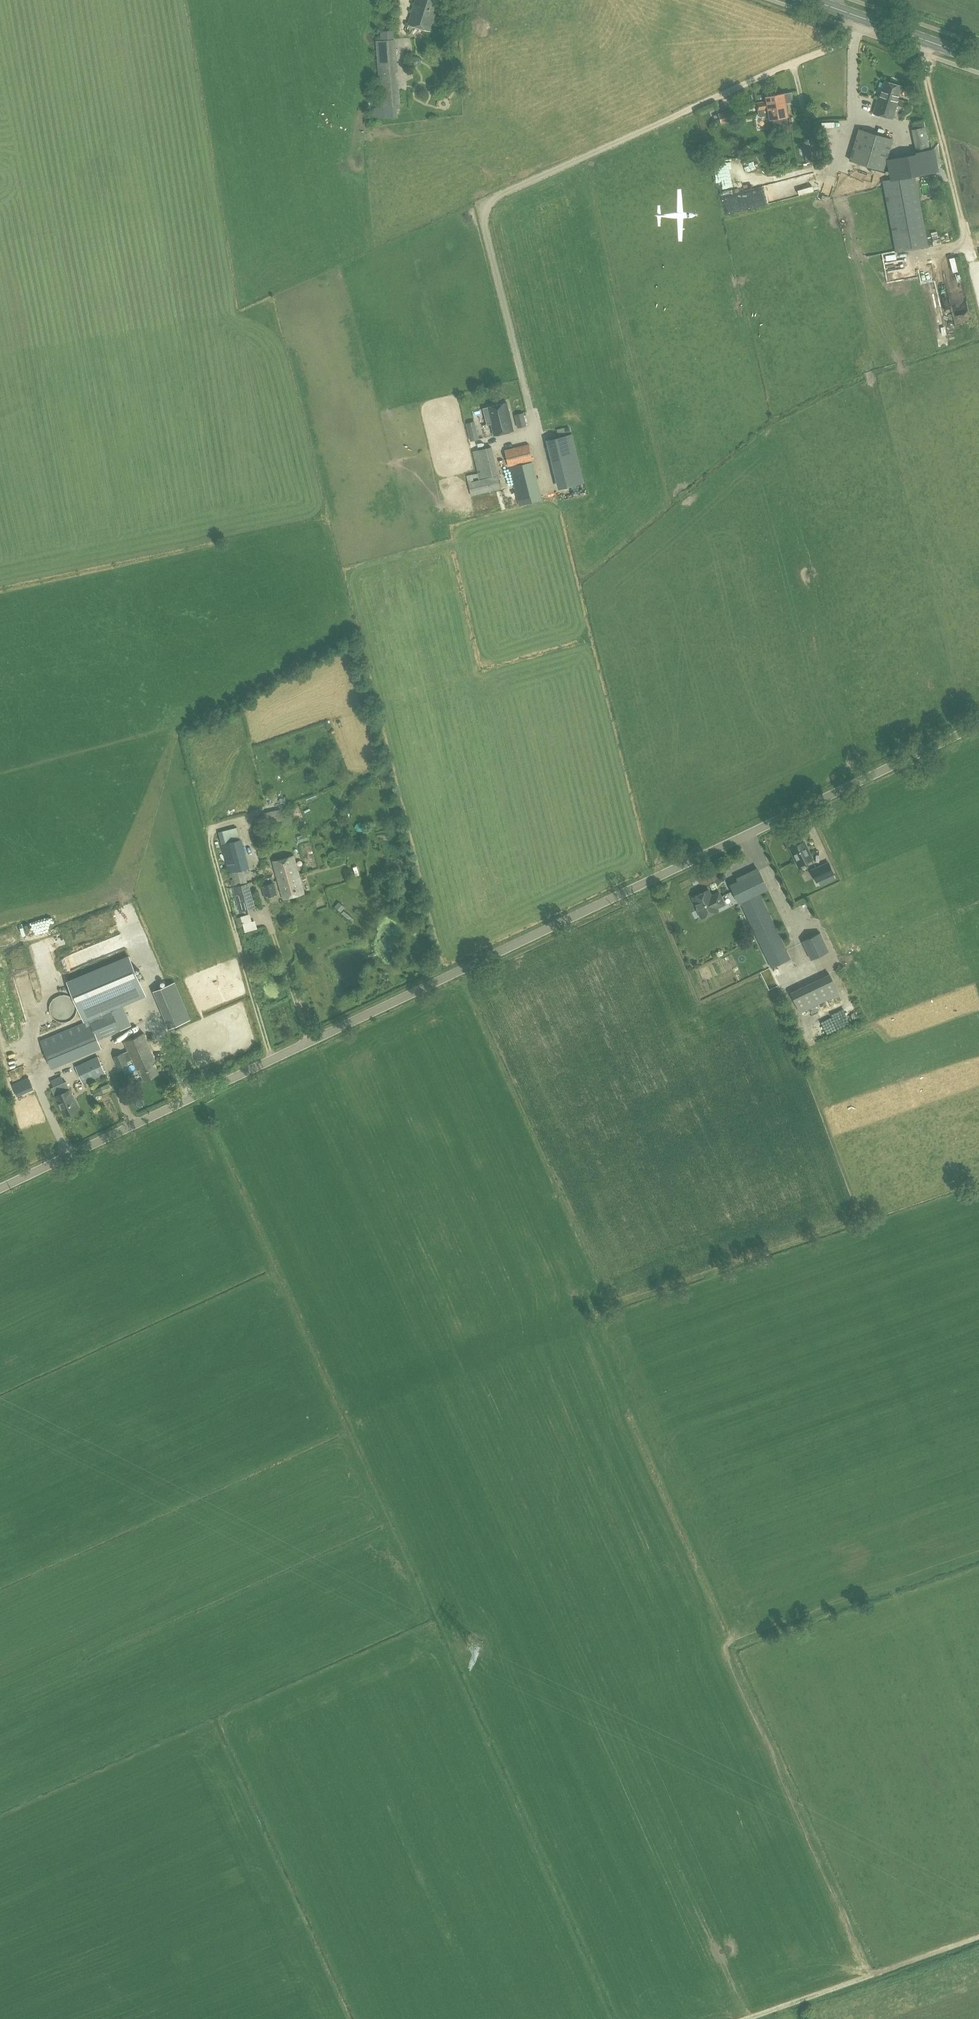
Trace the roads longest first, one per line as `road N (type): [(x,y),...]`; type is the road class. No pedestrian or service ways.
road 1 (unclassified): [(0,1190),(978,725)]
road 2 (primary): [(978,59),(812,0)]
road 3 (track): [(266,908),(310,1043)]

